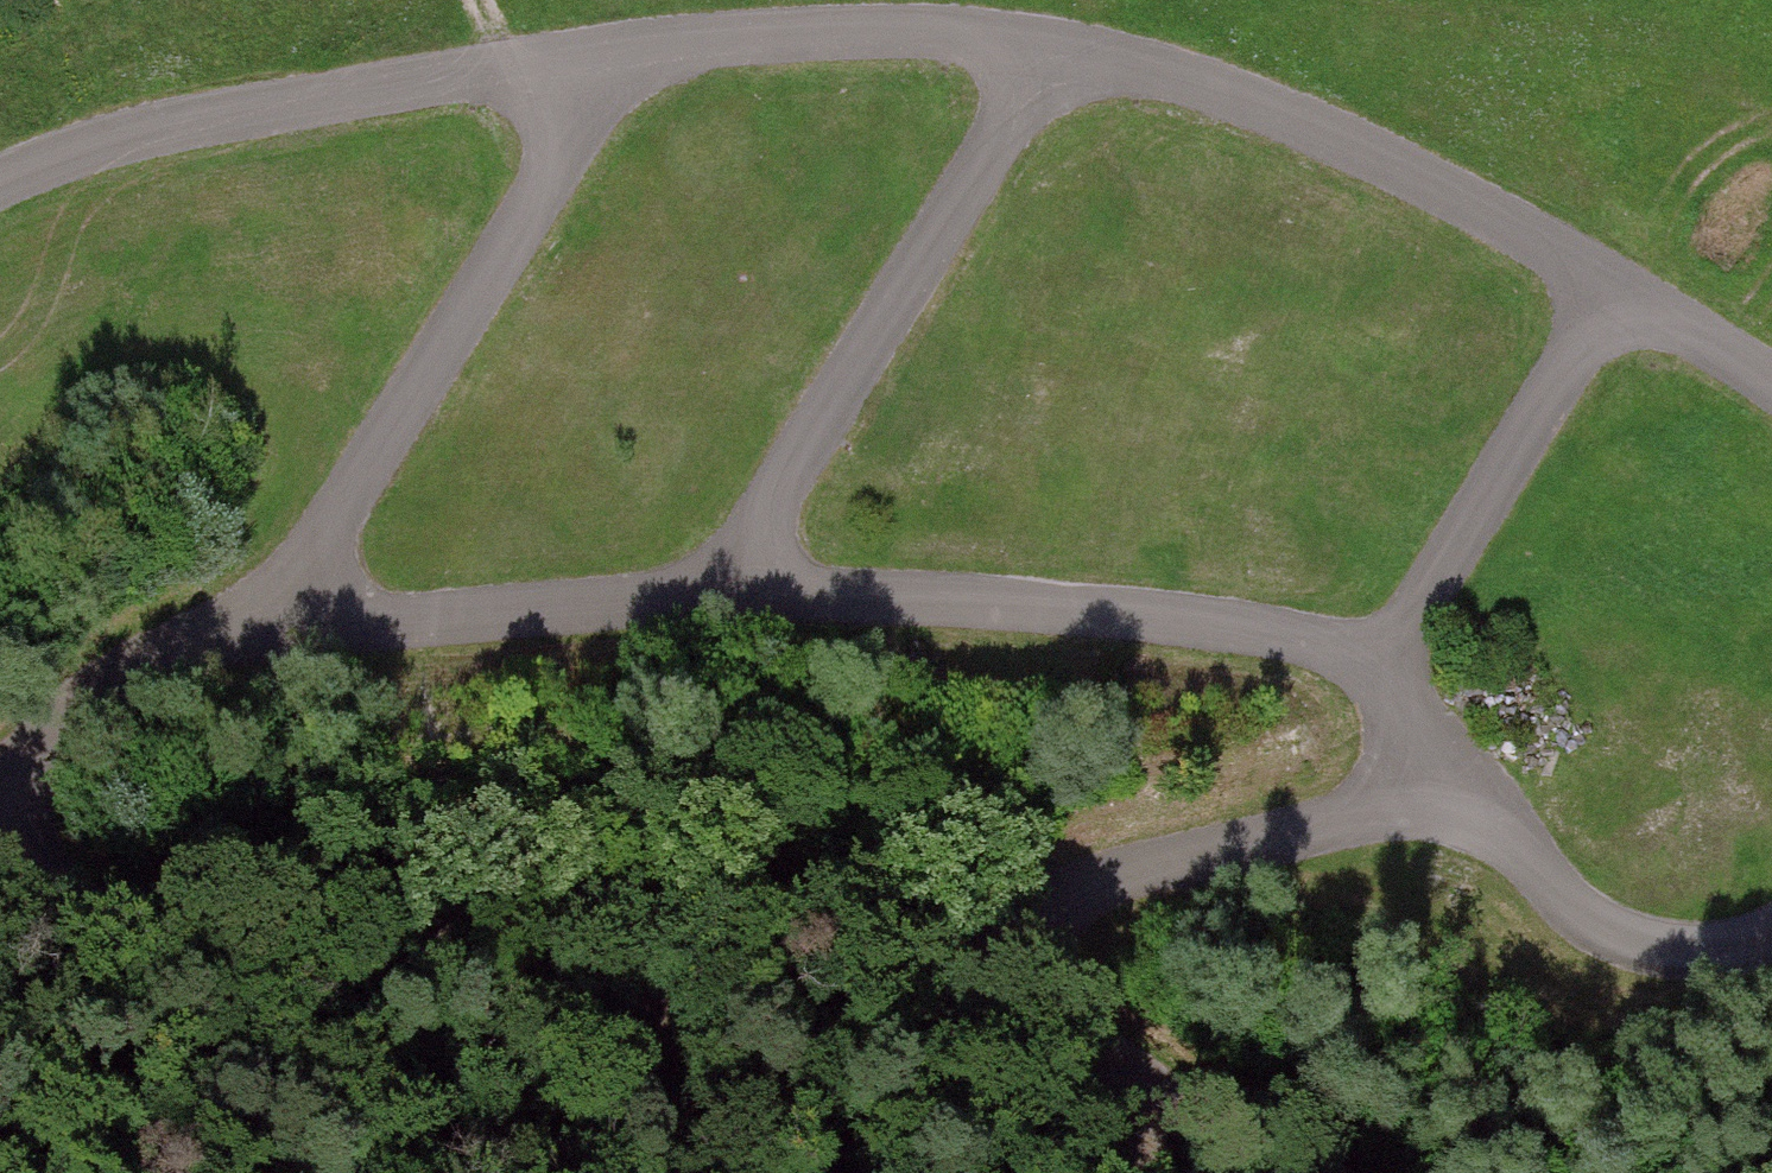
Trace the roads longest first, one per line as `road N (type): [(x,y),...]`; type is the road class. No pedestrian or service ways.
road 1 (track): [(0,783),(179,660),(263,630),(718,596),(1096,607),(1305,636),(1400,675),(1467,780),(1557,879),(1641,938),(1687,950),(1737,941),(1771,924)]
road 2 (track): [(0,179),(69,150),(185,120),(463,71),(866,20),(977,30),(1196,76),(1332,127),(1505,212),(1771,383)]
road 3 (track): [(1072,1006),(825,930),(605,893),(0,881)]
road 4 (track): [(1467,780),(1354,818),(1155,859),(985,924),(1072,1006),(1292,1172)]
road 5 (track): [(263,630),(635,45)]
road 6 (track): [(718,596),(1055,45)]
road 7 (track): [(1400,675),(1634,289)]

